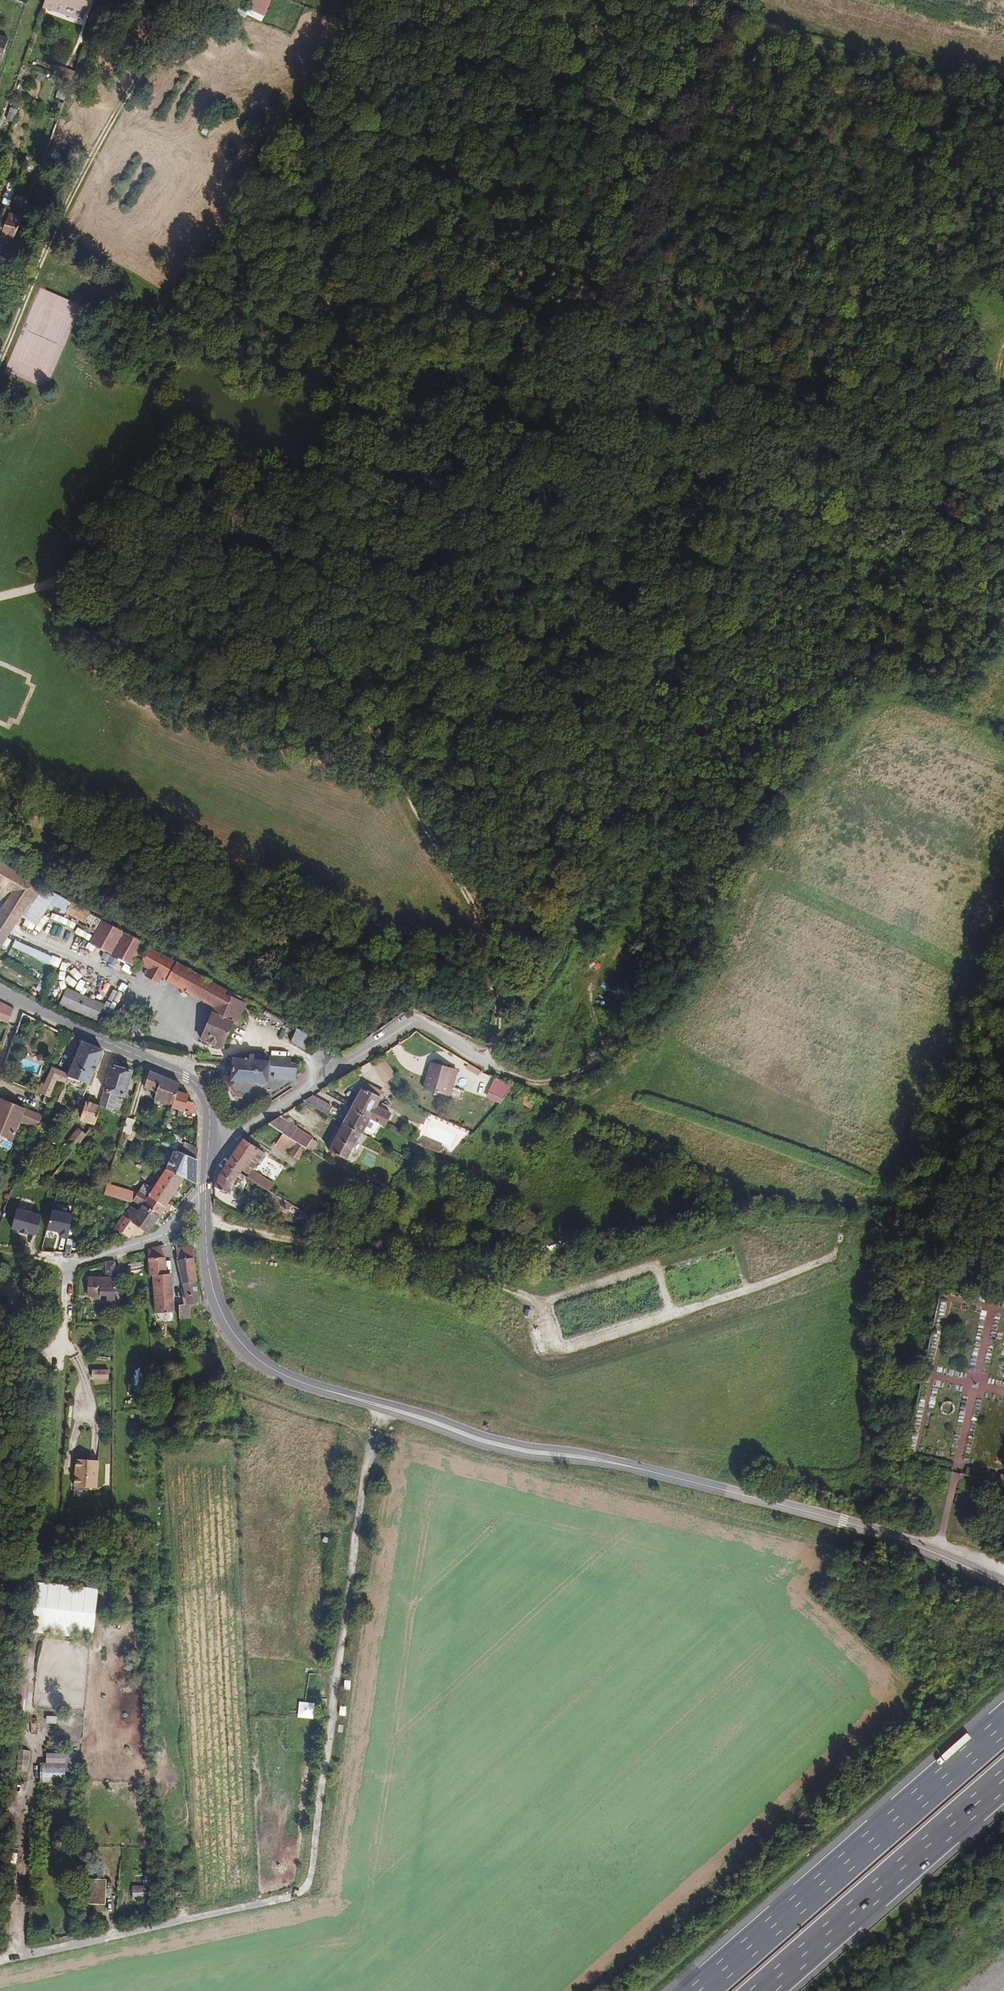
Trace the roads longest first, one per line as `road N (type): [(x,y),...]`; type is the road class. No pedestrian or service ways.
road 1 (track): [(1003,158),(916,250),(849,345),(615,825),(566,946),(518,1022),(480,1058)]
road 2 (track): [(714,62),(605,324),(170,304),(46,256)]
road 3 (unclassified): [(0,1960),(291,1896),(308,1883),(379,1407)]
road 4 (track): [(497,1068),(522,1078),(567,1076),(642,1025),(679,972),(790,756),(899,640),(1003,568)]
road 5 (track): [(495,1037),(495,988),(474,911),(390,759),(328,686),(249,640),(137,596),(67,582)]
road 6 (secondary): [(379,1407),(526,1451),(591,1459),(818,1514),(1003,1585)]
road 7 (track): [(18,1956),(28,1687),(55,1349)]
road 8 (track): [(538,0),(624,40),(714,62),(733,61),(791,14),(1003,85)]
road 9 (motorway): [(1003,1723),(698,1990)]
road 10 (track): [(206,1214),(546,1303)]
road 11 (residential): [(209,1144),(238,1135),(403,1024),(427,1026),(497,1068)]
road 12 (motorway): [(764,1990),(1003,1781)]
road 13 (secondary): [(206,1200),(212,1280),(237,1339),(283,1376),(379,1407)]
road 14 (secondary): [(0,992),(190,1082),(205,1108),(209,1144)]
road 15 (residential): [(68,1260),(167,1232),(206,1200)]
road 16 (residential): [(87,1393),(58,1330),(68,1260)]

